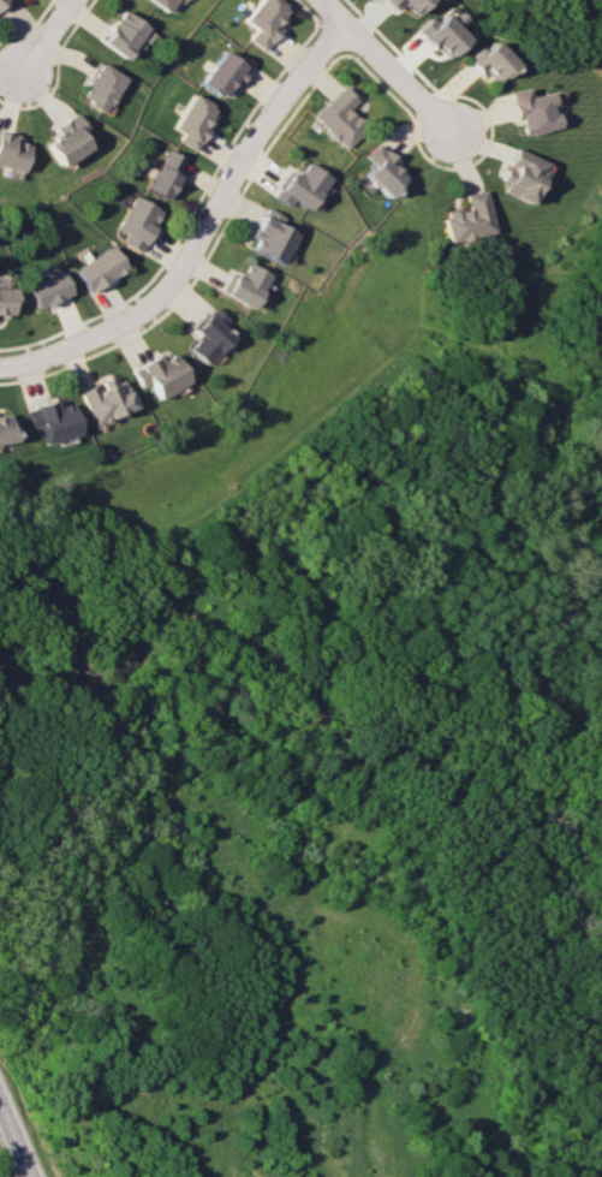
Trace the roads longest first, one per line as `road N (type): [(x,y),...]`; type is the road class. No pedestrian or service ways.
road 1 (residential): [(0,369),(83,345),(132,320),(169,285),(261,133),(341,22)]
road 2 (residential): [(341,22),(458,137)]

